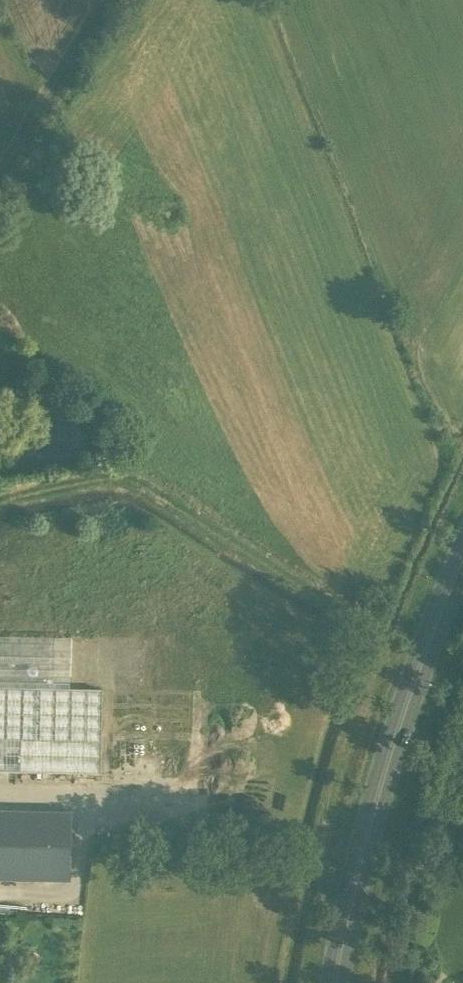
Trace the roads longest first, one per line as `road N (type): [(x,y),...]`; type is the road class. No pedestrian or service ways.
road 1 (primary): [(337,982),(379,797),(462,550)]

